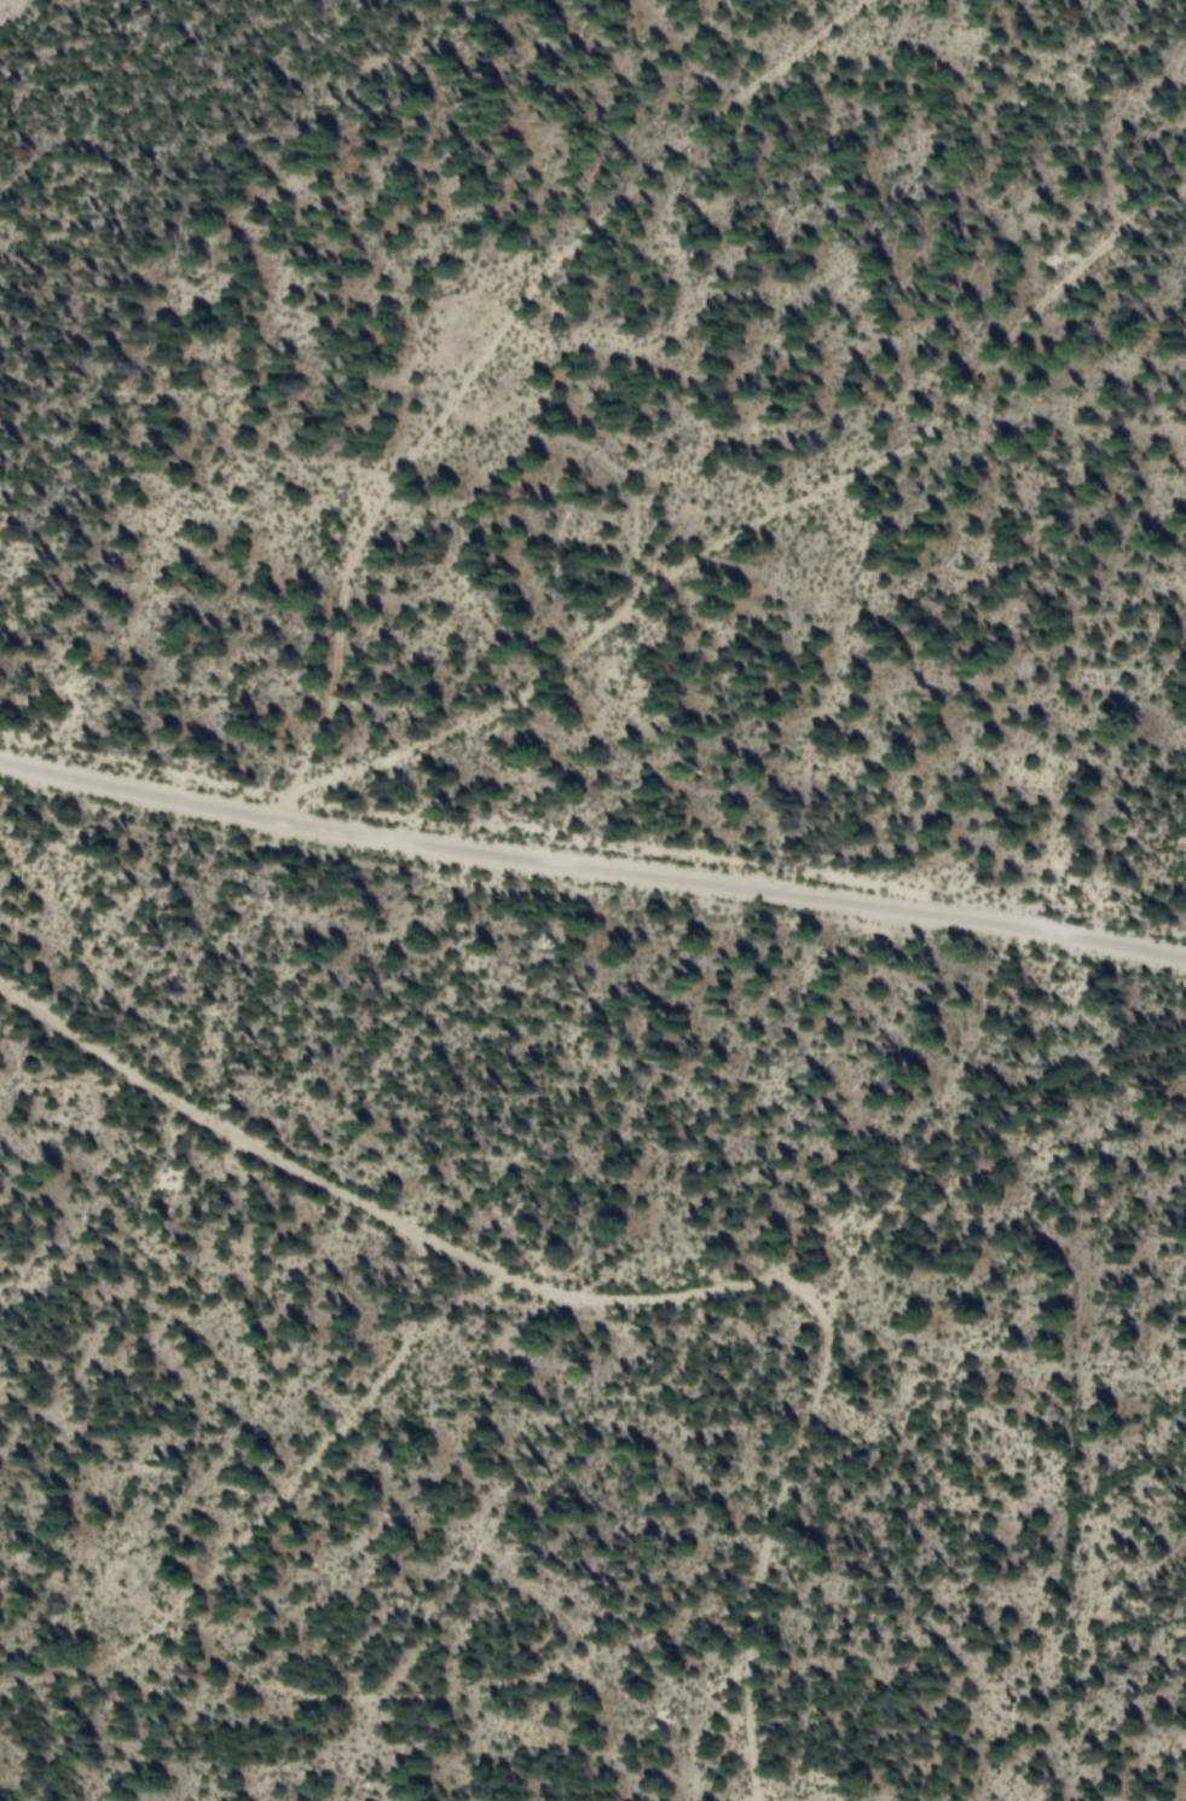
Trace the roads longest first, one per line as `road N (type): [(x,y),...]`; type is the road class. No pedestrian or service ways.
road 1 (track): [(783,1800),(782,1720),(839,1500),(846,1393),(768,1301),(351,1201),(196,1113),(0,978)]
road 2 (residential): [(1185,962),(313,826),(0,763)]

